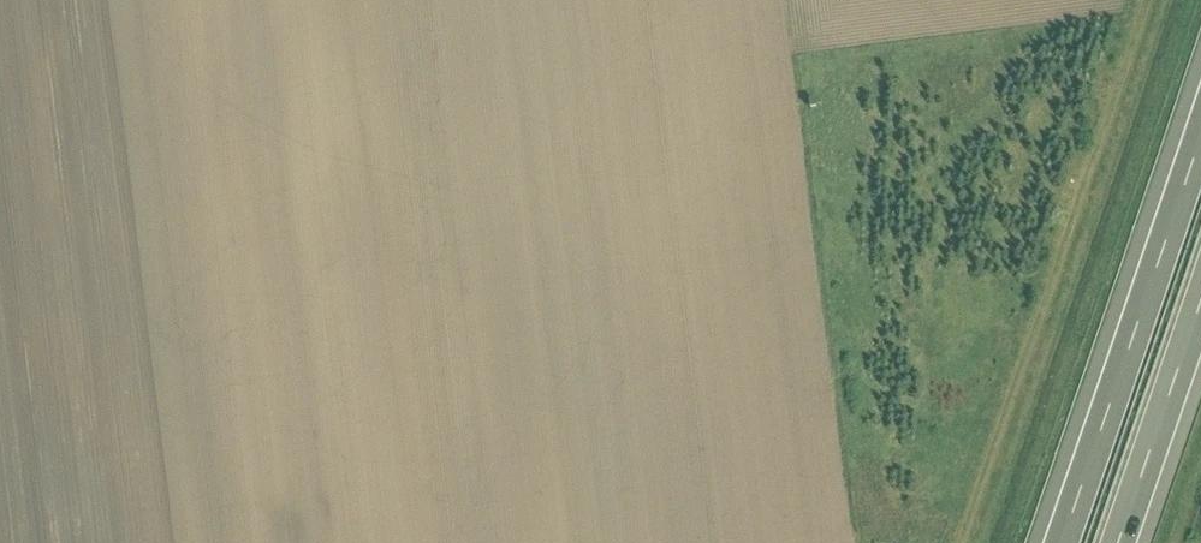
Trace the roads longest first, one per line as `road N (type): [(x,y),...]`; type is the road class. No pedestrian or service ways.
road 1 (motorway): [(1200,142),(1063,542)]
road 2 (motorway): [(1120,542),(1200,306)]

